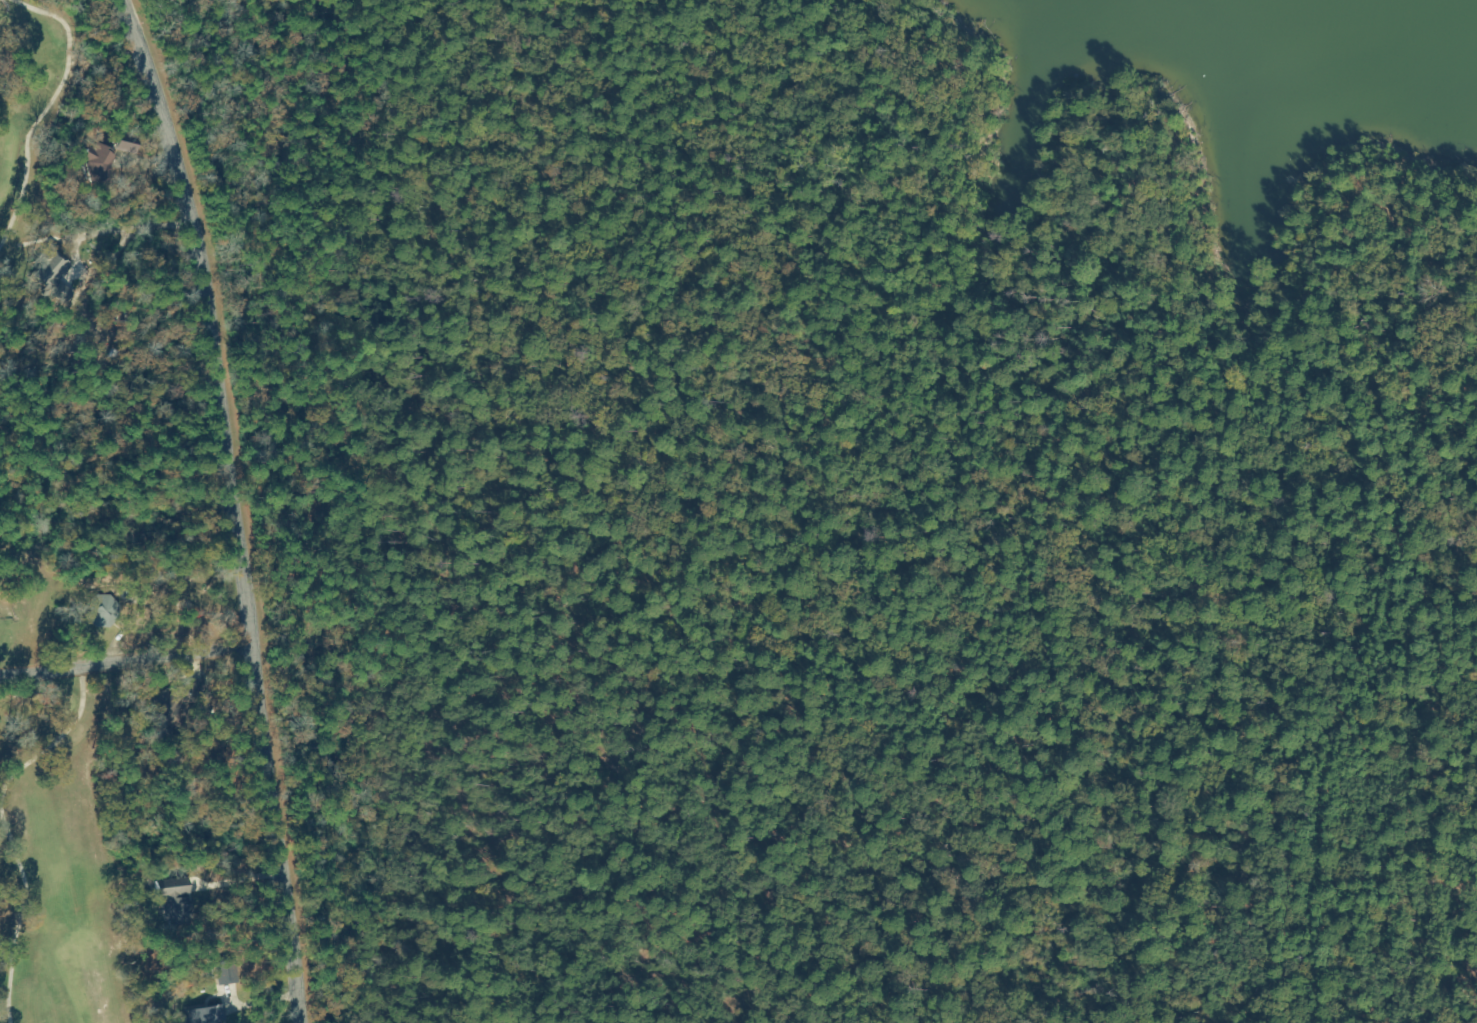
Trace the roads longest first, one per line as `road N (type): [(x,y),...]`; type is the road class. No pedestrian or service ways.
road 1 (residential): [(308,1022),(252,610),(242,475),(188,222),(163,207),(158,117),(121,0)]
road 2 (residential): [(0,678),(258,647)]

